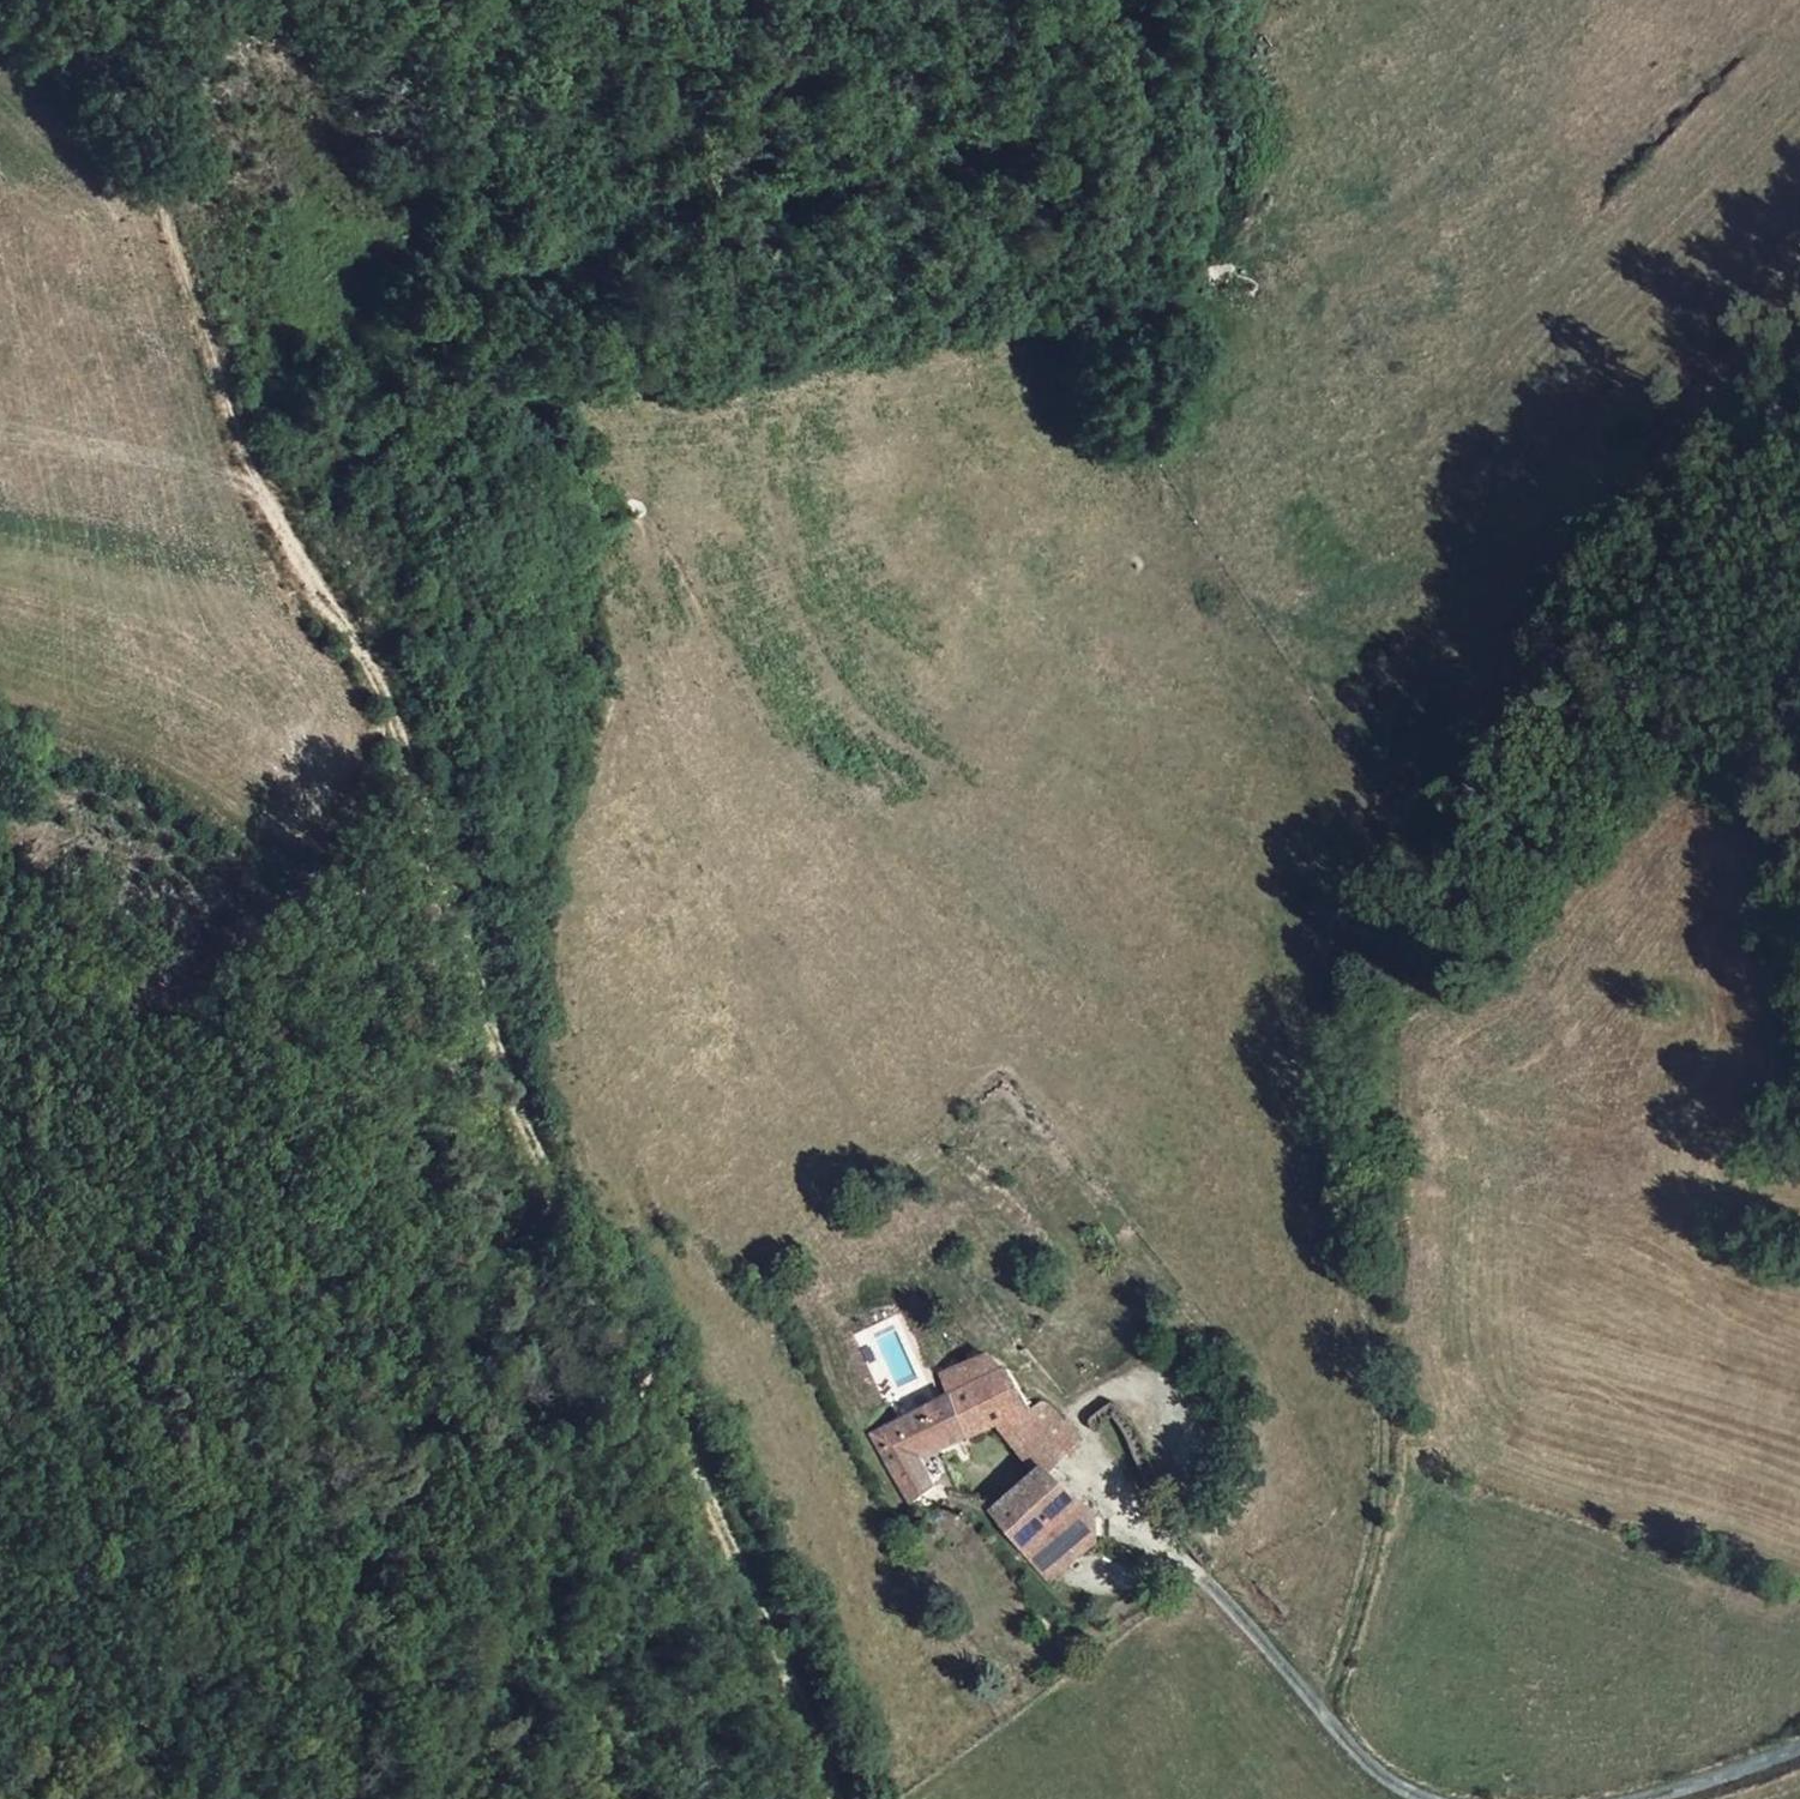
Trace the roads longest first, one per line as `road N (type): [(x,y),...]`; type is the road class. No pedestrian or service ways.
road 1 (track): [(838,1798),(729,1552),(607,1311),(372,671),(257,488),(167,237),(176,167),(223,0)]

